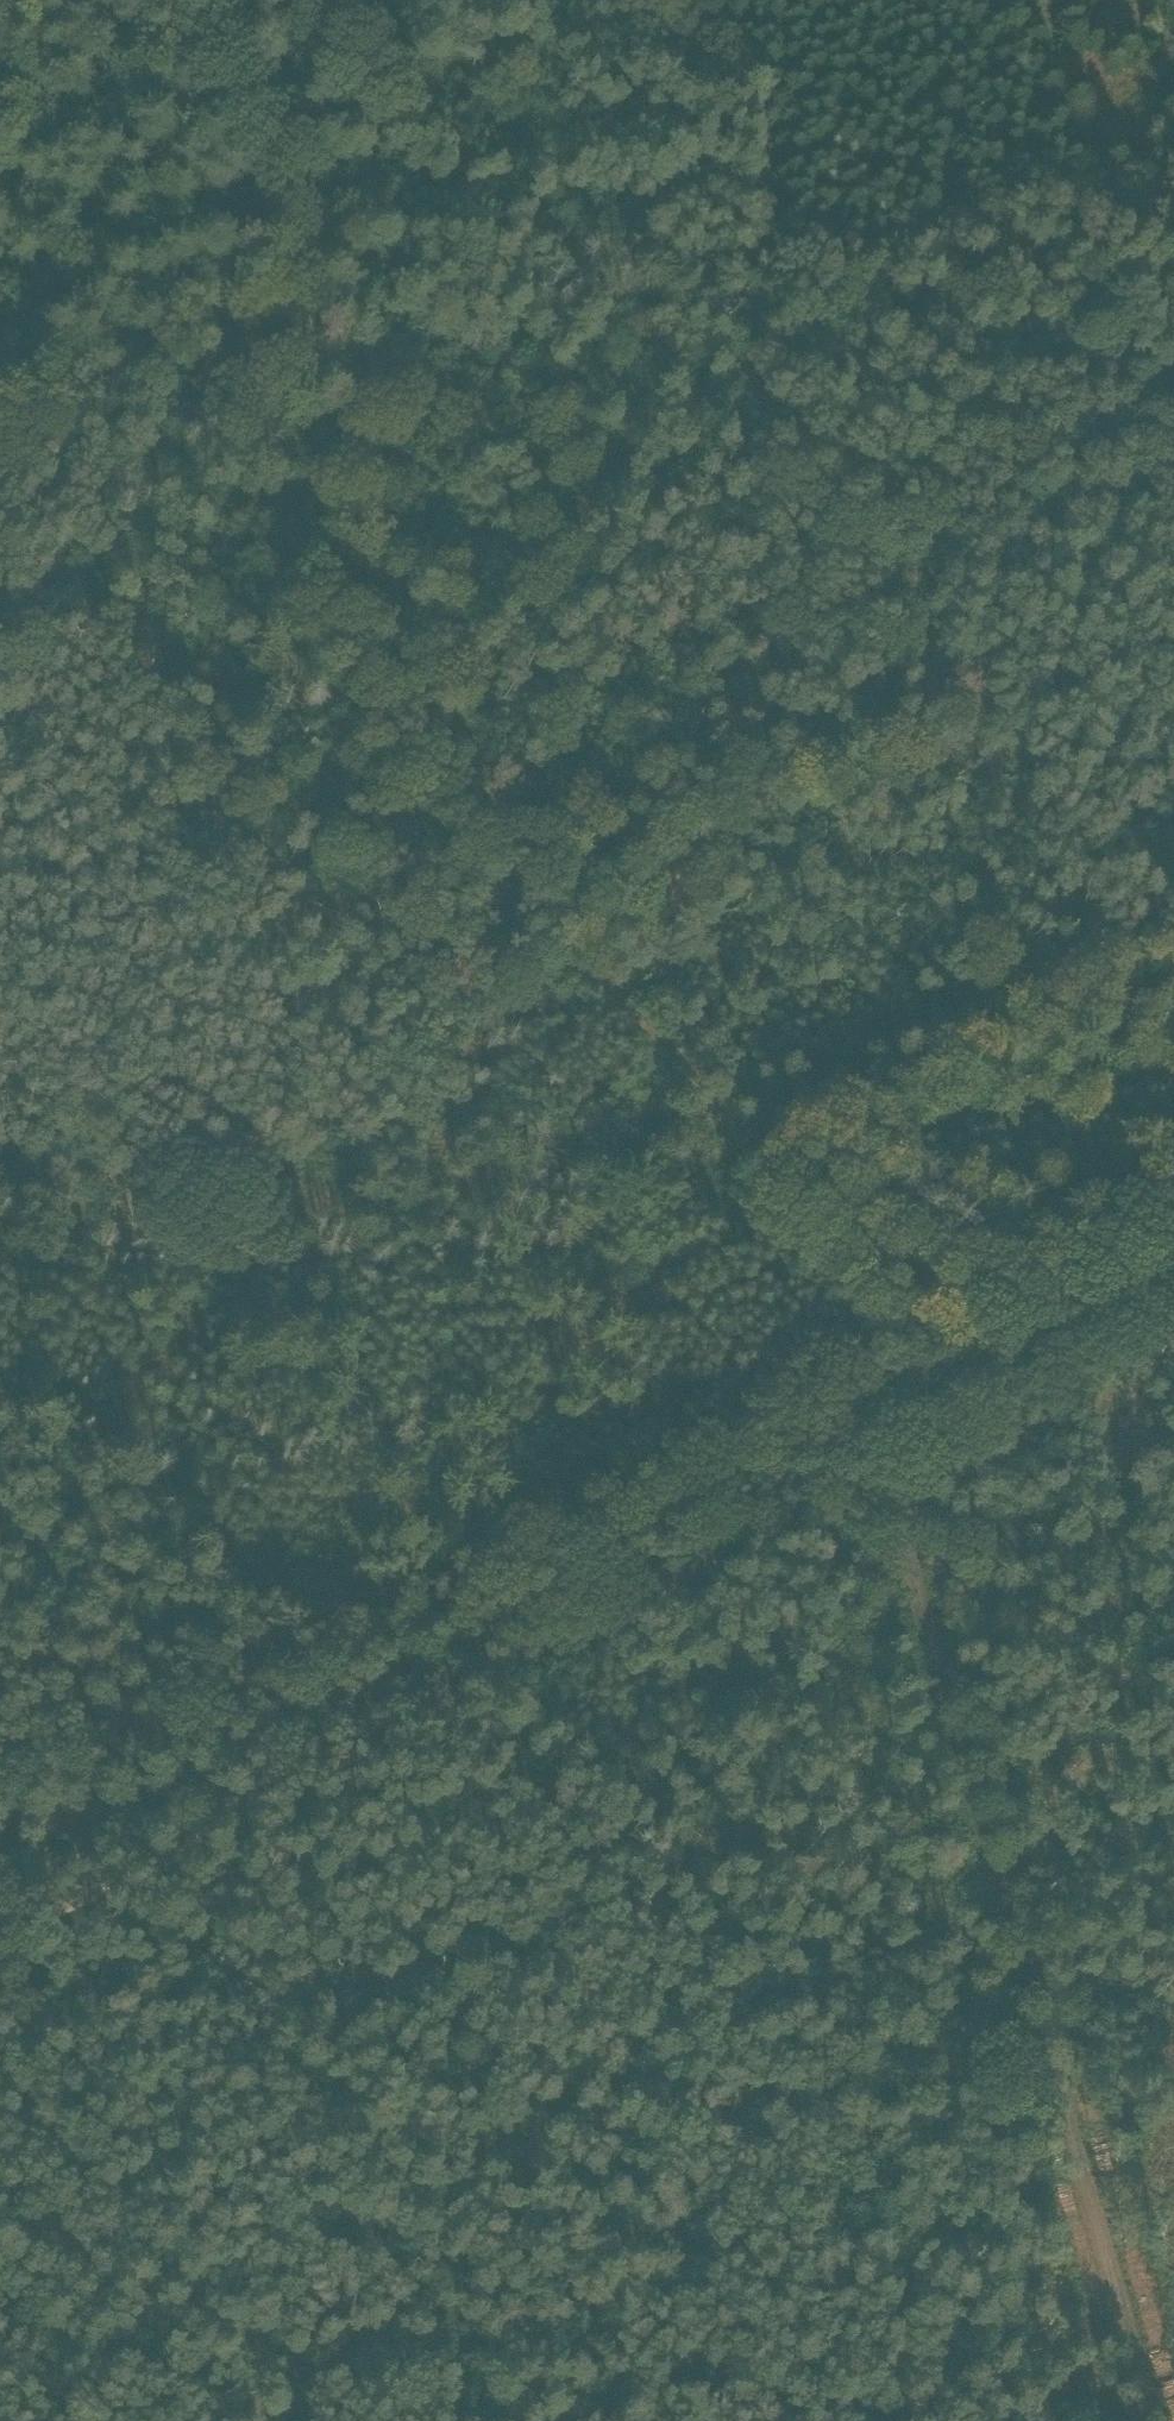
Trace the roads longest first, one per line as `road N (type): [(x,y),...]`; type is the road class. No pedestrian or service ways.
road 1 (track): [(236,0),(426,687),(475,807),(581,992),(946,1391)]
road 2 (track): [(868,1429),(1152,2420)]
road 3 (track): [(0,1895),(868,1429)]
road 4 (track): [(868,1429),(1173,1273)]

